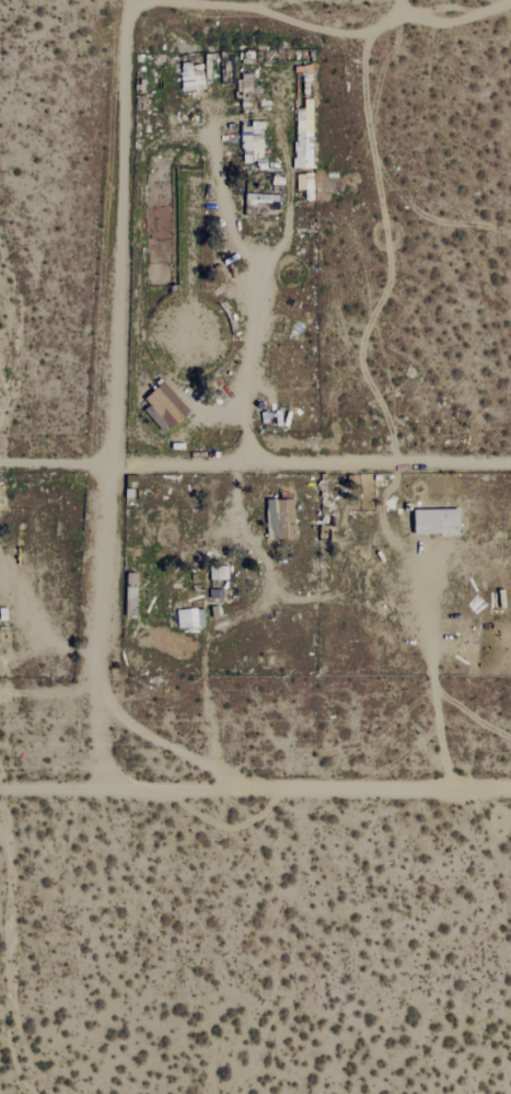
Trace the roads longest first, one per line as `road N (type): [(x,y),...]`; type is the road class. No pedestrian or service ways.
road 1 (residential): [(0,469),(510,464)]
road 2 (residential): [(0,793),(510,792)]
road 3 (residential): [(117,470),(128,0)]
road 4 (residential): [(106,793),(96,677),(108,470)]

